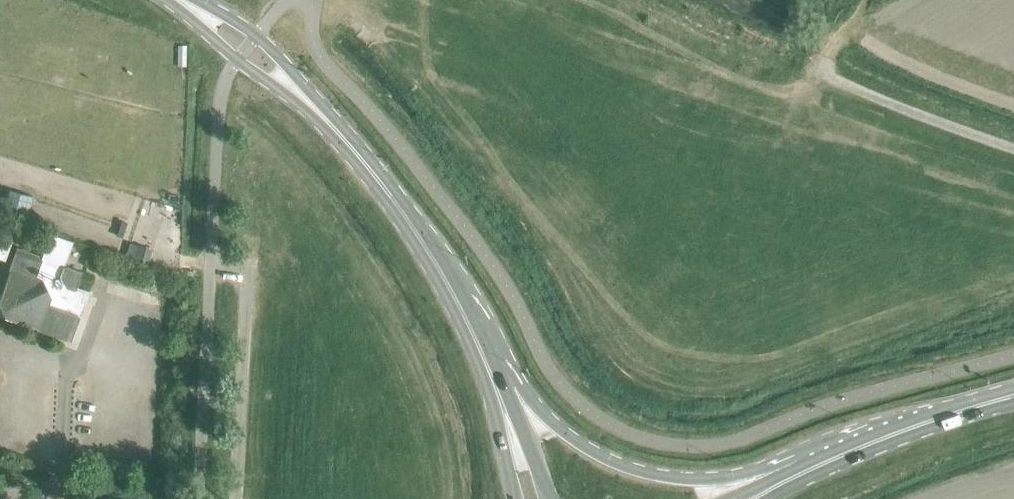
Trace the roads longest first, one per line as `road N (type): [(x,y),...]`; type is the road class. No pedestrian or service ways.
road 1 (primary): [(803,471),(650,475),(597,454),(495,382)]
road 2 (secondary): [(324,116),(427,251),(495,382)]
road 3 (primary): [(803,471),(1013,396)]
road 4 (secondary): [(173,0),(209,37),(324,116)]
road 5 (secondary): [(324,116),(256,34),(191,0)]

